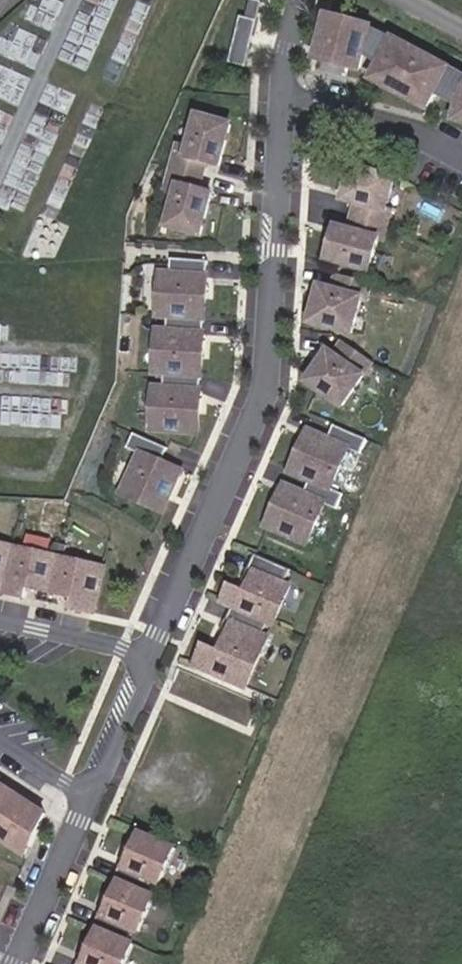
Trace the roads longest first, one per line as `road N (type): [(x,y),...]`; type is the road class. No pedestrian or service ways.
road 1 (residential): [(148,657),(270,381),(284,96)]
road 2 (residential): [(284,96),(415,131),(461,157)]
road 3 (residential): [(17,963),(89,797)]
road 4 (residential): [(148,657),(0,622)]
road 5 (residential): [(89,797),(148,657)]

